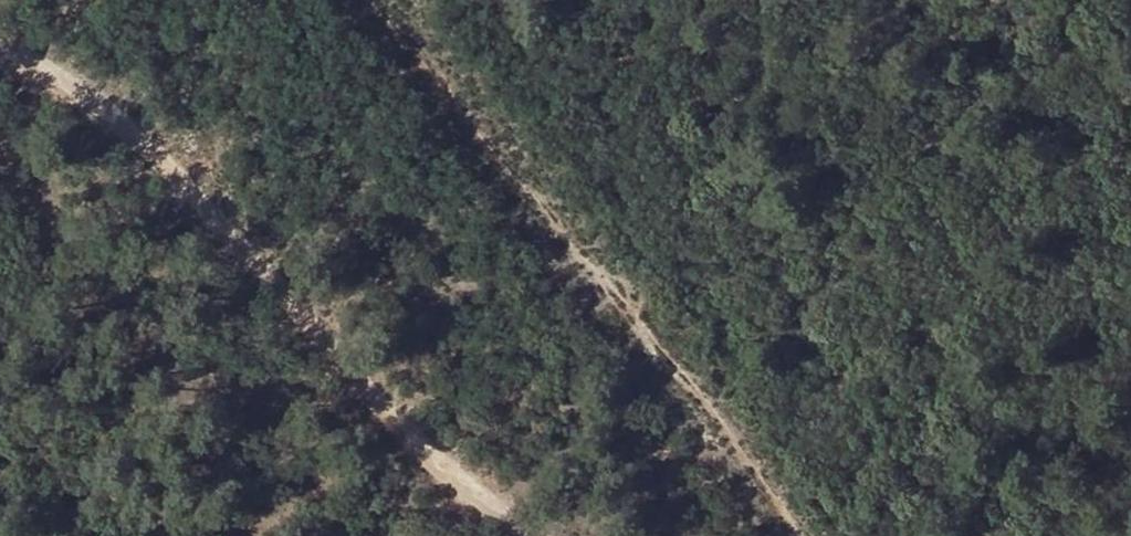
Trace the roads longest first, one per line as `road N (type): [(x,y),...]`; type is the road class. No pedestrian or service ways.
road 1 (track): [(0,41),(163,157),(223,216),(346,369),(432,455),(543,535)]
road 2 (track): [(802,535),(635,308),(444,93),(372,0)]

